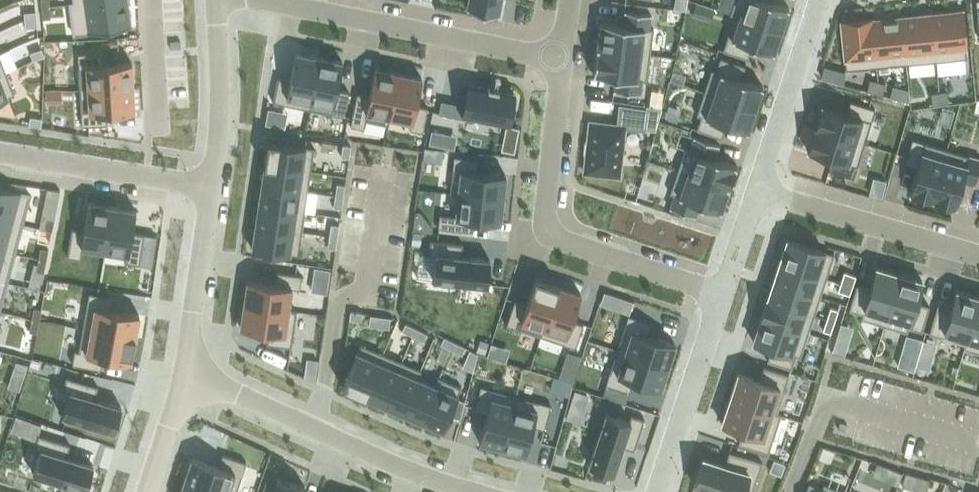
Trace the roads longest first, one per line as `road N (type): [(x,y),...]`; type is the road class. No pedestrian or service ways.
road 1 (residential): [(722,294),(550,238),(564,57)]
road 2 (residential): [(247,0),(564,57)]
road 3 (residential): [(471,491),(186,375)]
road 4 (residential): [(978,255),(759,190)]
road 5 (residential): [(208,187),(0,156)]
road 6 (residential): [(660,491),(722,294)]
road 7 (residential): [(759,190),(820,0)]
road 8 (residential): [(186,375),(208,187)]
road 9 (residential): [(208,187),(220,123),(216,0)]
road 10 (residential): [(157,132),(149,0)]
road 11 (residential): [(145,491),(186,375)]

